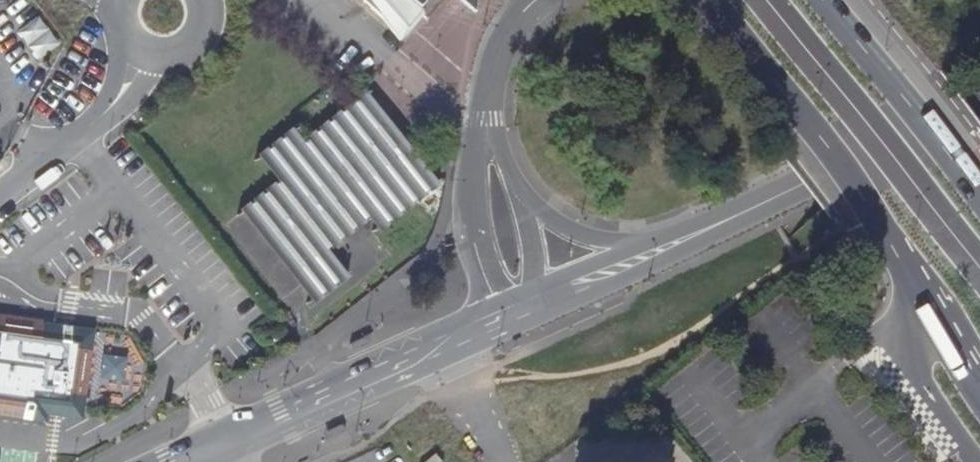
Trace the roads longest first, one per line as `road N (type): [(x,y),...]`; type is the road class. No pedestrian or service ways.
road 1 (primary): [(709,0),(860,186),(979,384)]
road 2 (tertiary): [(979,103),(663,250)]
road 3 (tertiary): [(496,323),(190,461)]
road 4 (primary): [(979,197),(824,0)]
road 5 (unclassified): [(0,203),(109,114),(138,56)]
road 6 (primary): [(484,121),(472,220),(496,323)]
road 7 (primary): [(663,250),(576,232),(529,200)]
road 8 (tertiary): [(663,250),(535,305)]
road 9 (primary): [(539,0),(498,49),(484,121)]

